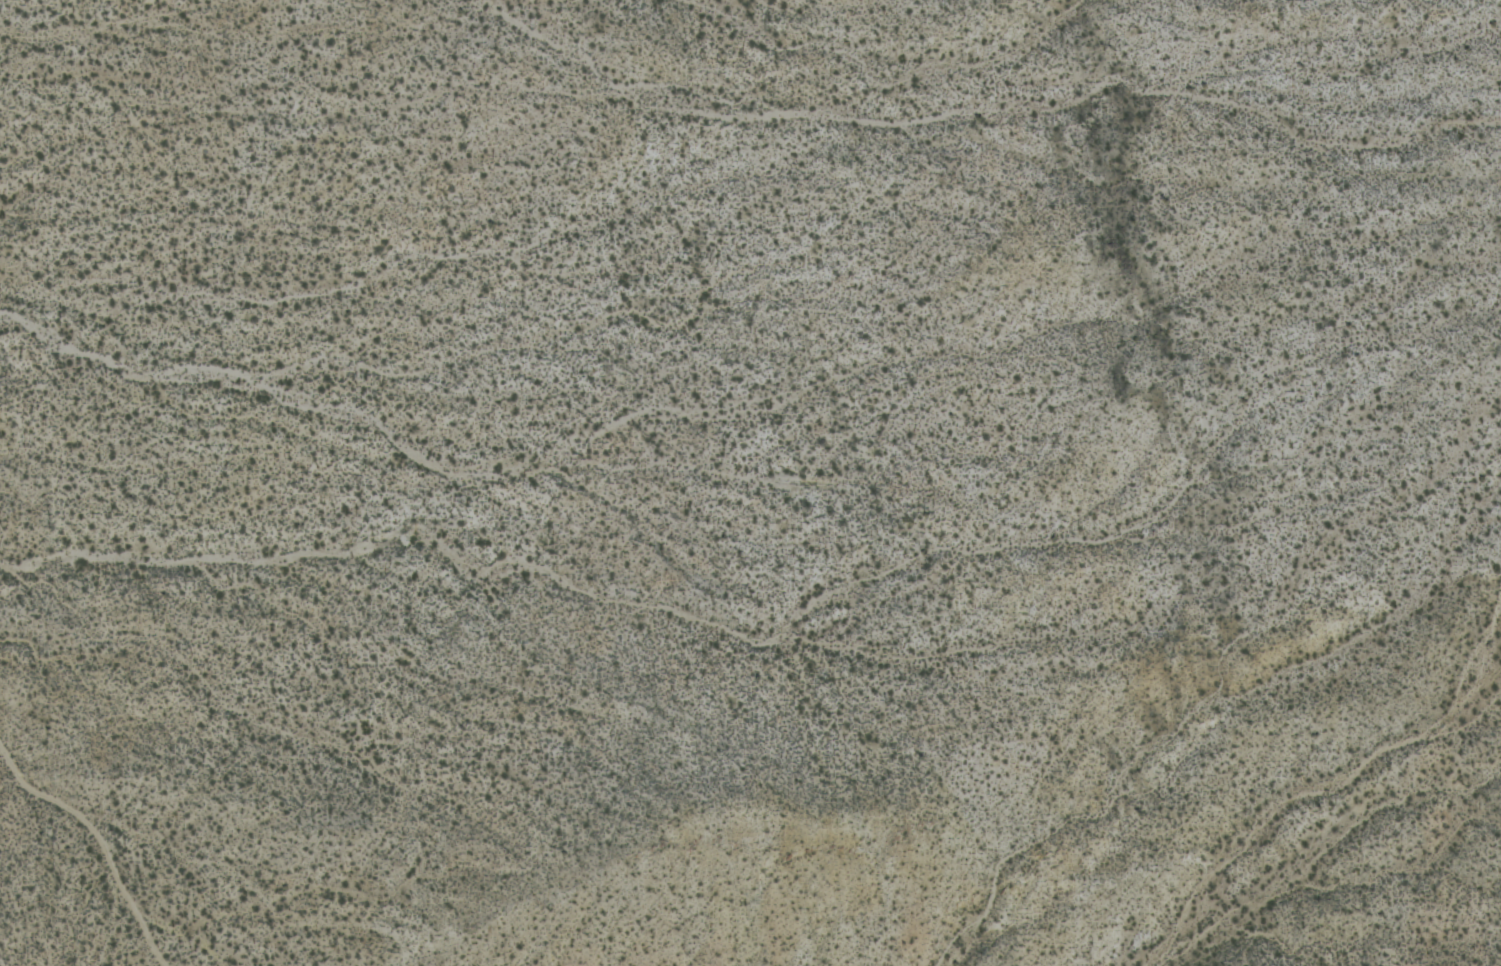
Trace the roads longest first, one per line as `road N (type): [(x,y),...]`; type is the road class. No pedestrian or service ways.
road 1 (track): [(155,965),(146,924),(0,730)]

